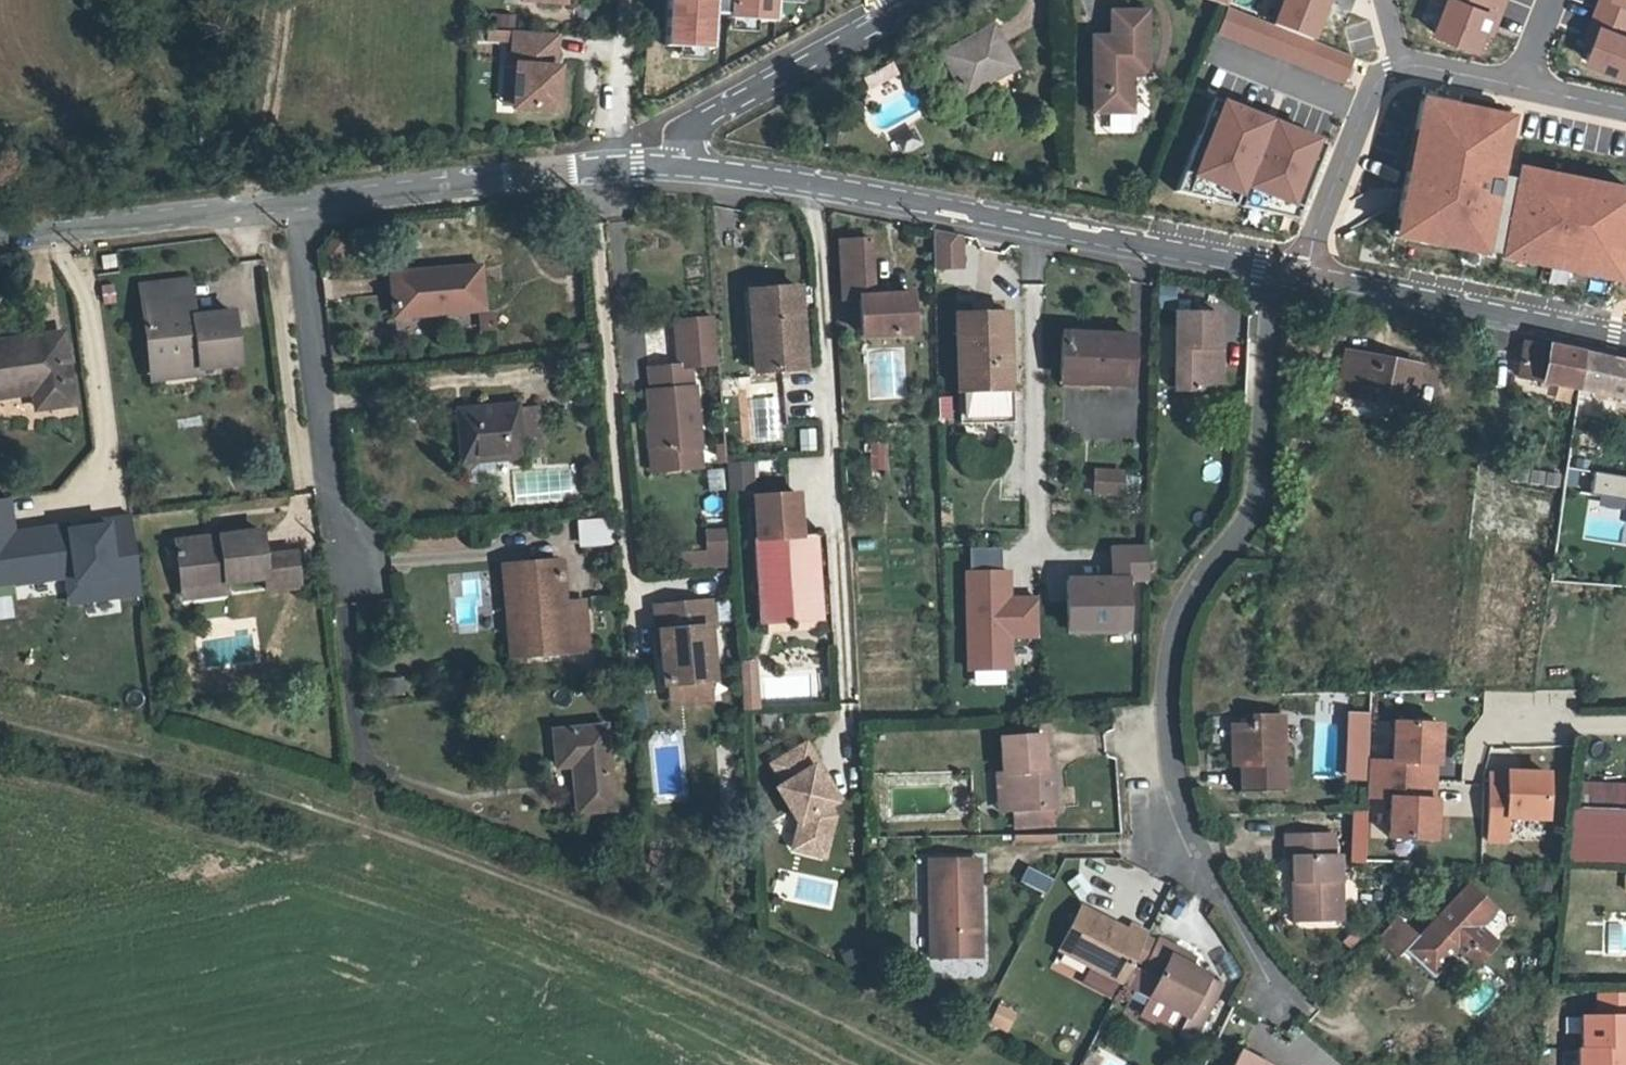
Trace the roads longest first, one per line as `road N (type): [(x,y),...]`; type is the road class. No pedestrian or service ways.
road 1 (residential): [(1281,1002),(1182,811),(1166,703),(1180,619),(1253,500),(1269,269)]
road 2 (residential): [(0,238),(662,164)]
road 3 (residential): [(662,164),(752,174),(1269,269)]
road 4 (residential): [(1307,276),(1625,340)]
road 5 (residential): [(662,164),(669,122),(910,0)]
road 6 (residential): [(1307,276),(1372,90),(1403,69)]

